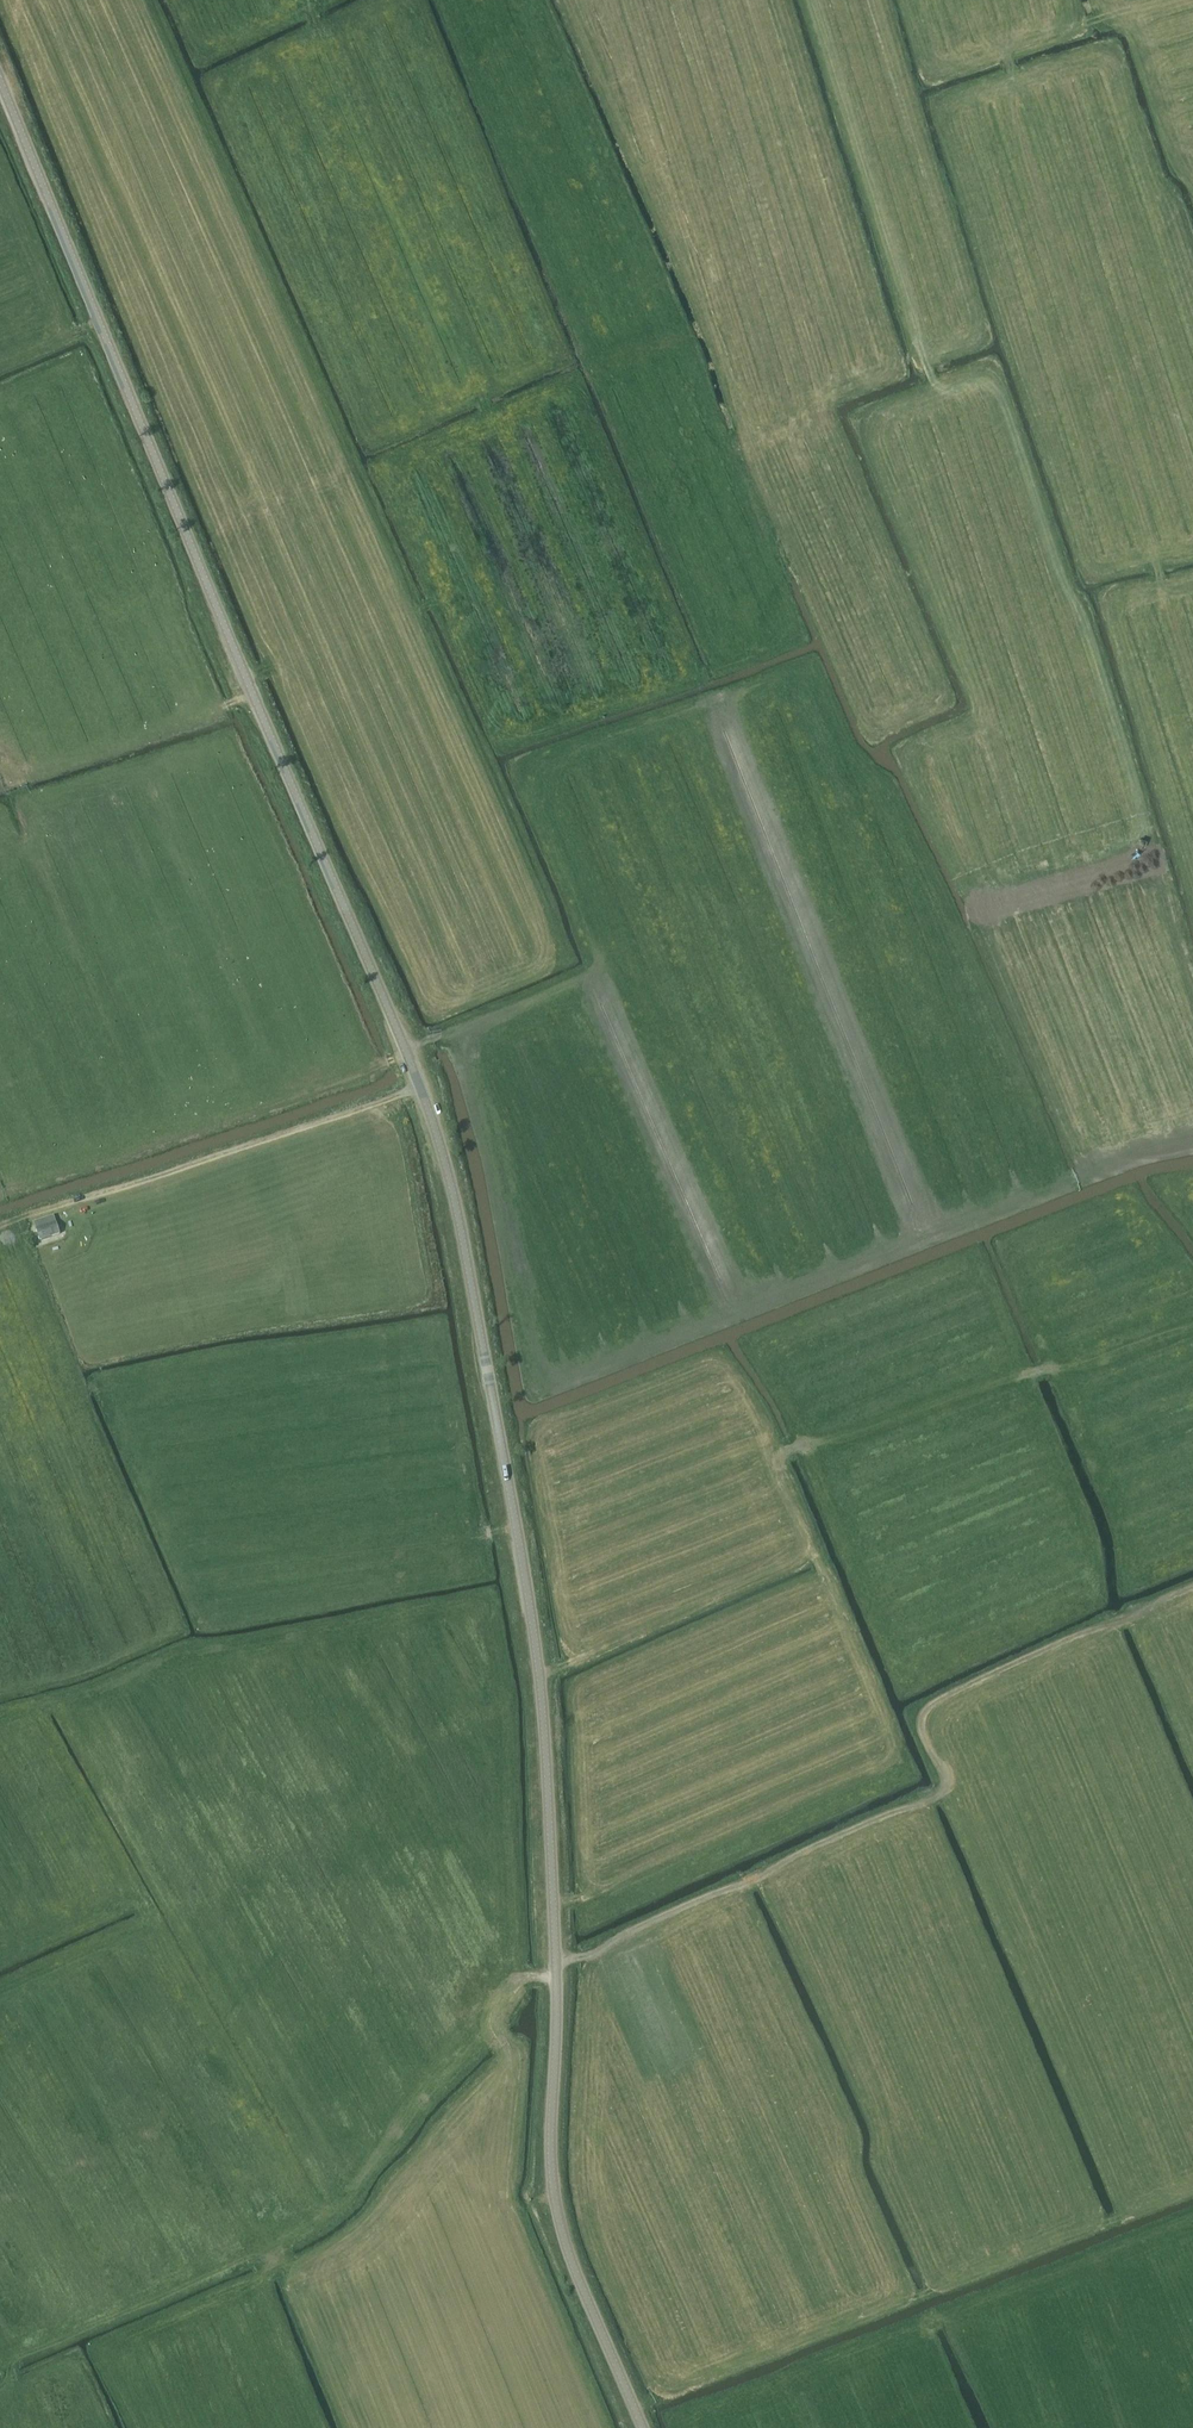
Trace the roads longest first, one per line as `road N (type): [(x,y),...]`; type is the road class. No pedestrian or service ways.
road 1 (tertiary): [(643,2427),(570,2257),(553,2187),(557,1988),(542,1695),(447,1169),(411,1062),(0,81)]
road 2 (track): [(420,1088),(0,1227)]

